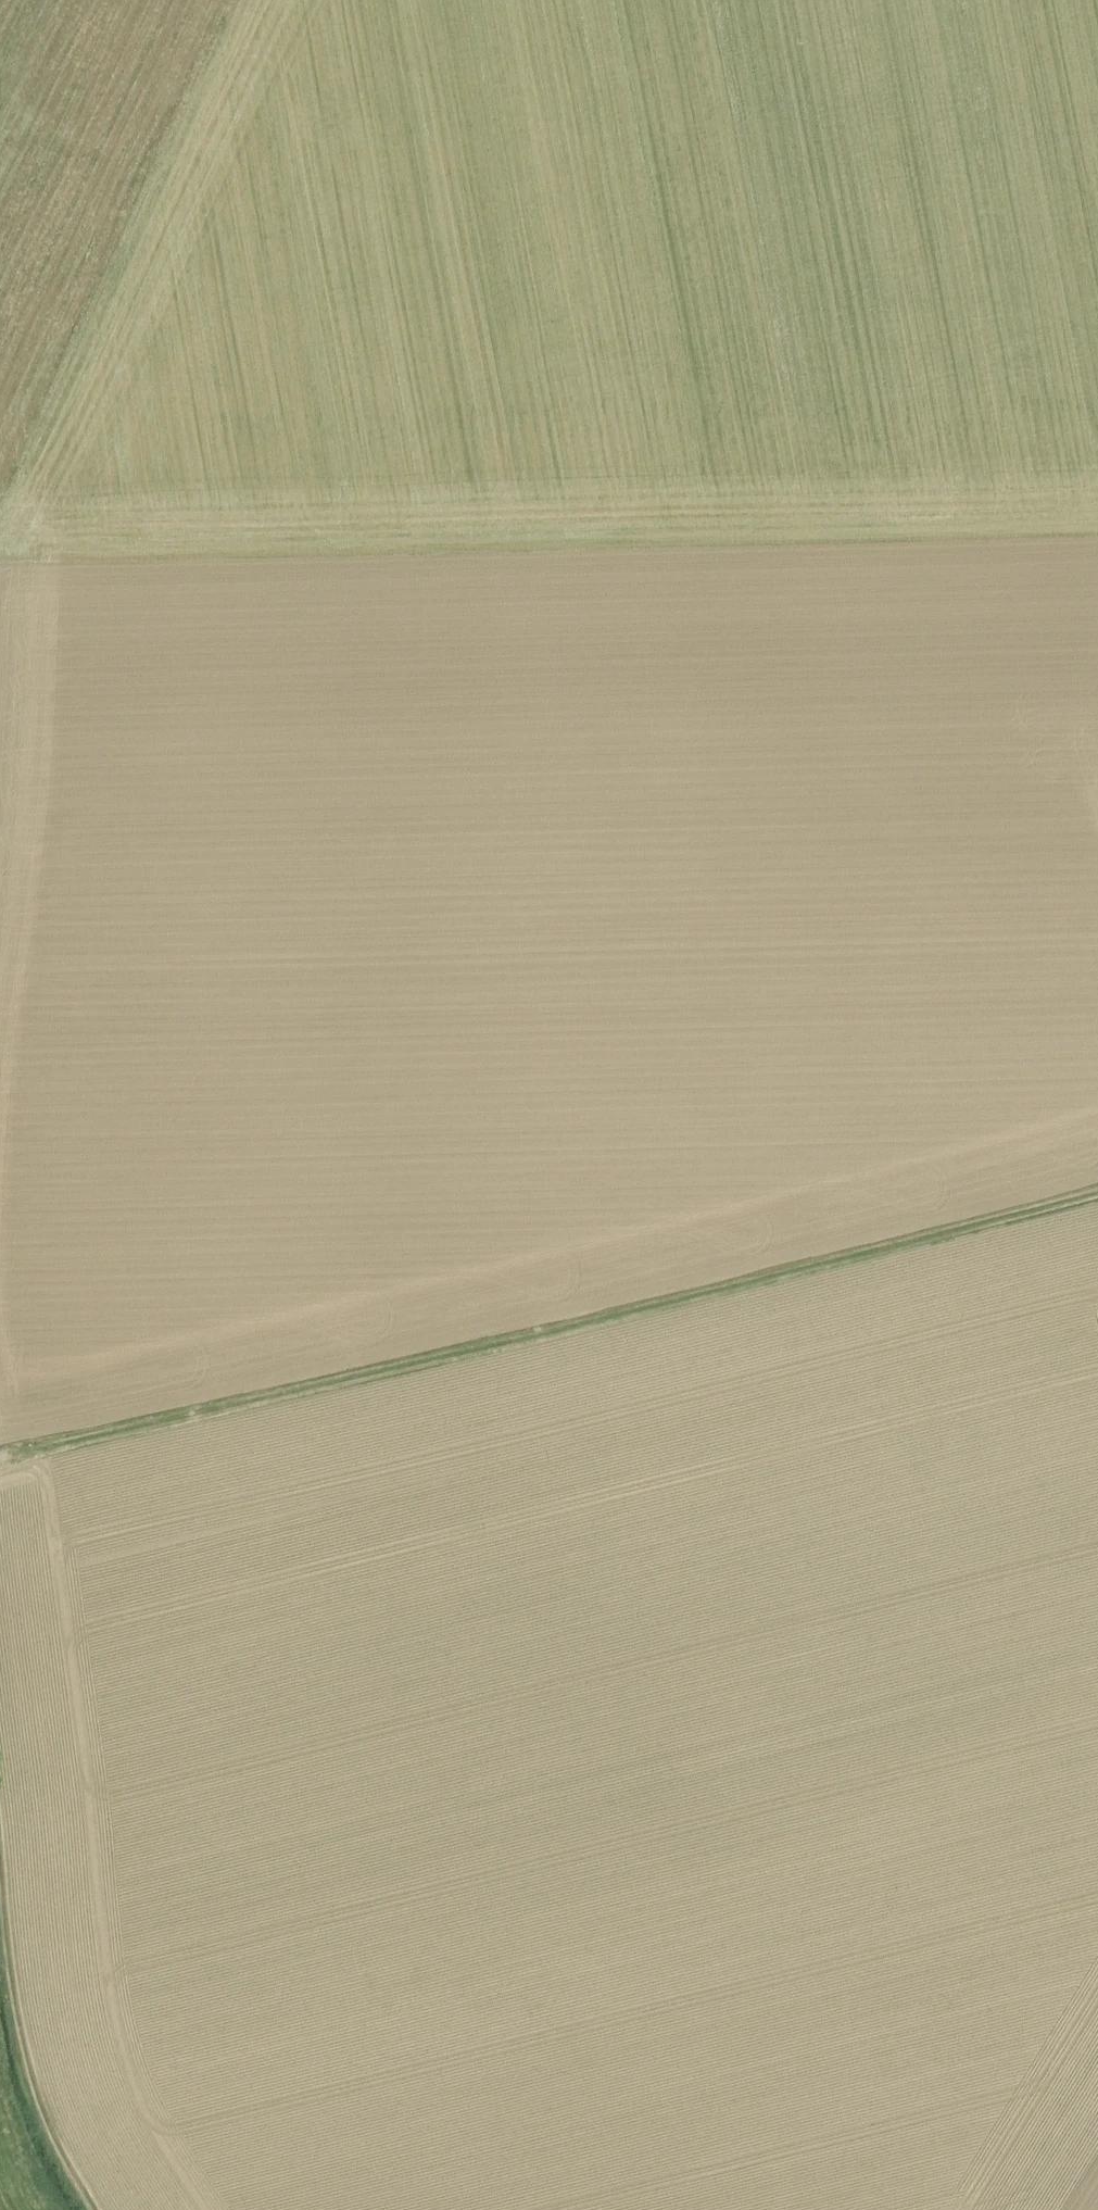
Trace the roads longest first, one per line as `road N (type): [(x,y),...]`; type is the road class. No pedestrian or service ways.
road 1 (track): [(1097,1188),(0,1457)]
road 2 (track): [(0,1867),(29,2069),(55,2144),(93,2209)]

